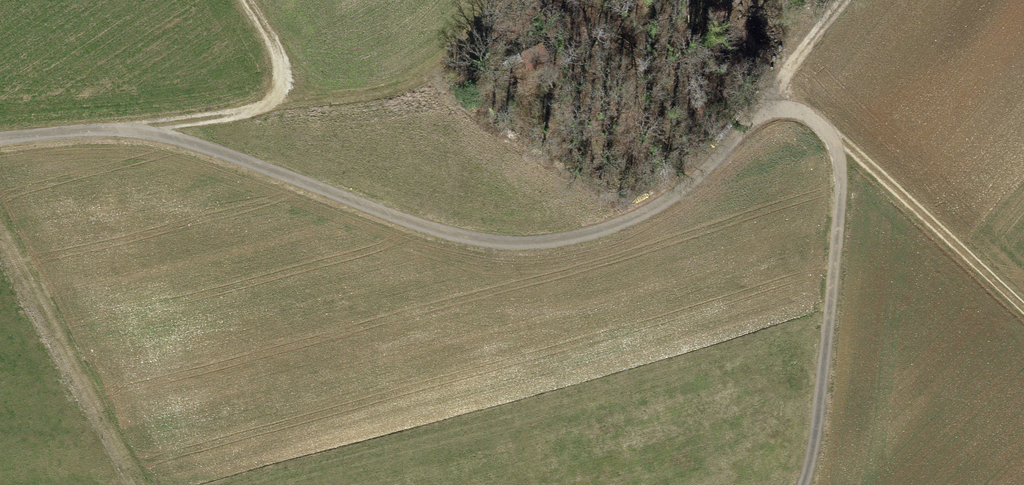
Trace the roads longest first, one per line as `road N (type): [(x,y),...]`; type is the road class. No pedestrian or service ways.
road 1 (track): [(808,115),(758,111),(681,193),(610,233),(478,248),(143,130),(0,143)]
road 2 (track): [(803,484),(817,419),(835,150),(808,115)]
road 3 (track): [(143,130),(408,92)]
road 4 (track): [(847,0),(758,111)]

